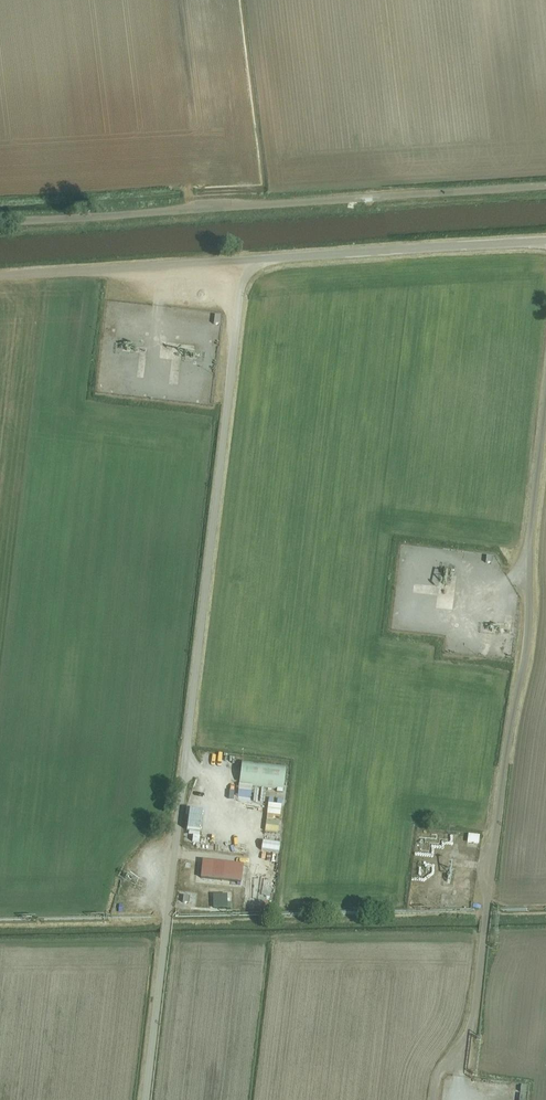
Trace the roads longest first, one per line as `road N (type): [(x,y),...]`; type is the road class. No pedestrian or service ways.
road 1 (track): [(143,1099),(241,261)]
road 2 (track): [(545,406),(531,611),(507,740),(465,1099)]
road 3 (unclassified): [(545,186),(0,223)]

